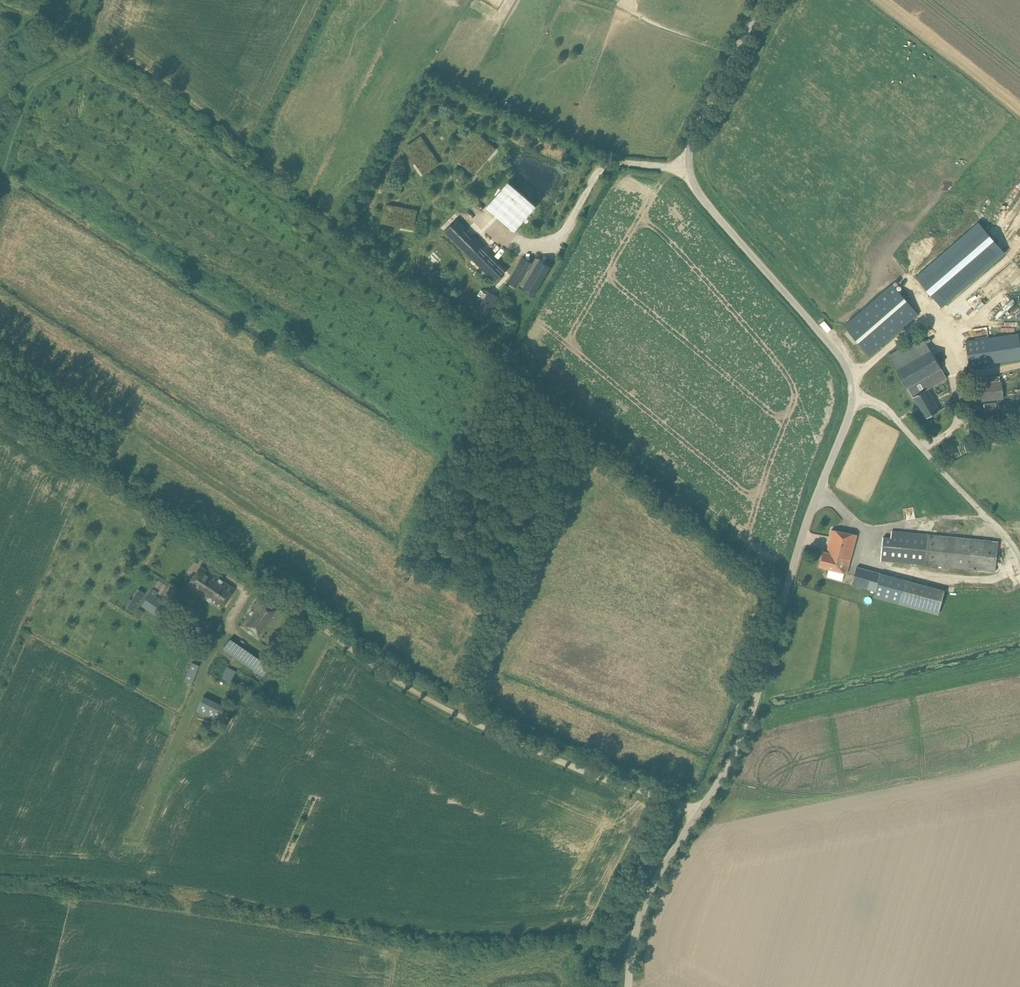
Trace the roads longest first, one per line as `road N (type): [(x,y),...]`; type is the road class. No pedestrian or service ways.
road 1 (unclassified): [(632,986),(638,930),(657,874),(754,715),(857,401),(848,360),(694,187),(686,168),(694,135),(761,0)]
road 2 (track): [(295,612),(426,695),(564,760),(698,809)]
road 3 (track): [(1019,558),(887,407),(857,396)]
road 4 (track): [(0,181),(28,93),(93,49),(105,0)]

